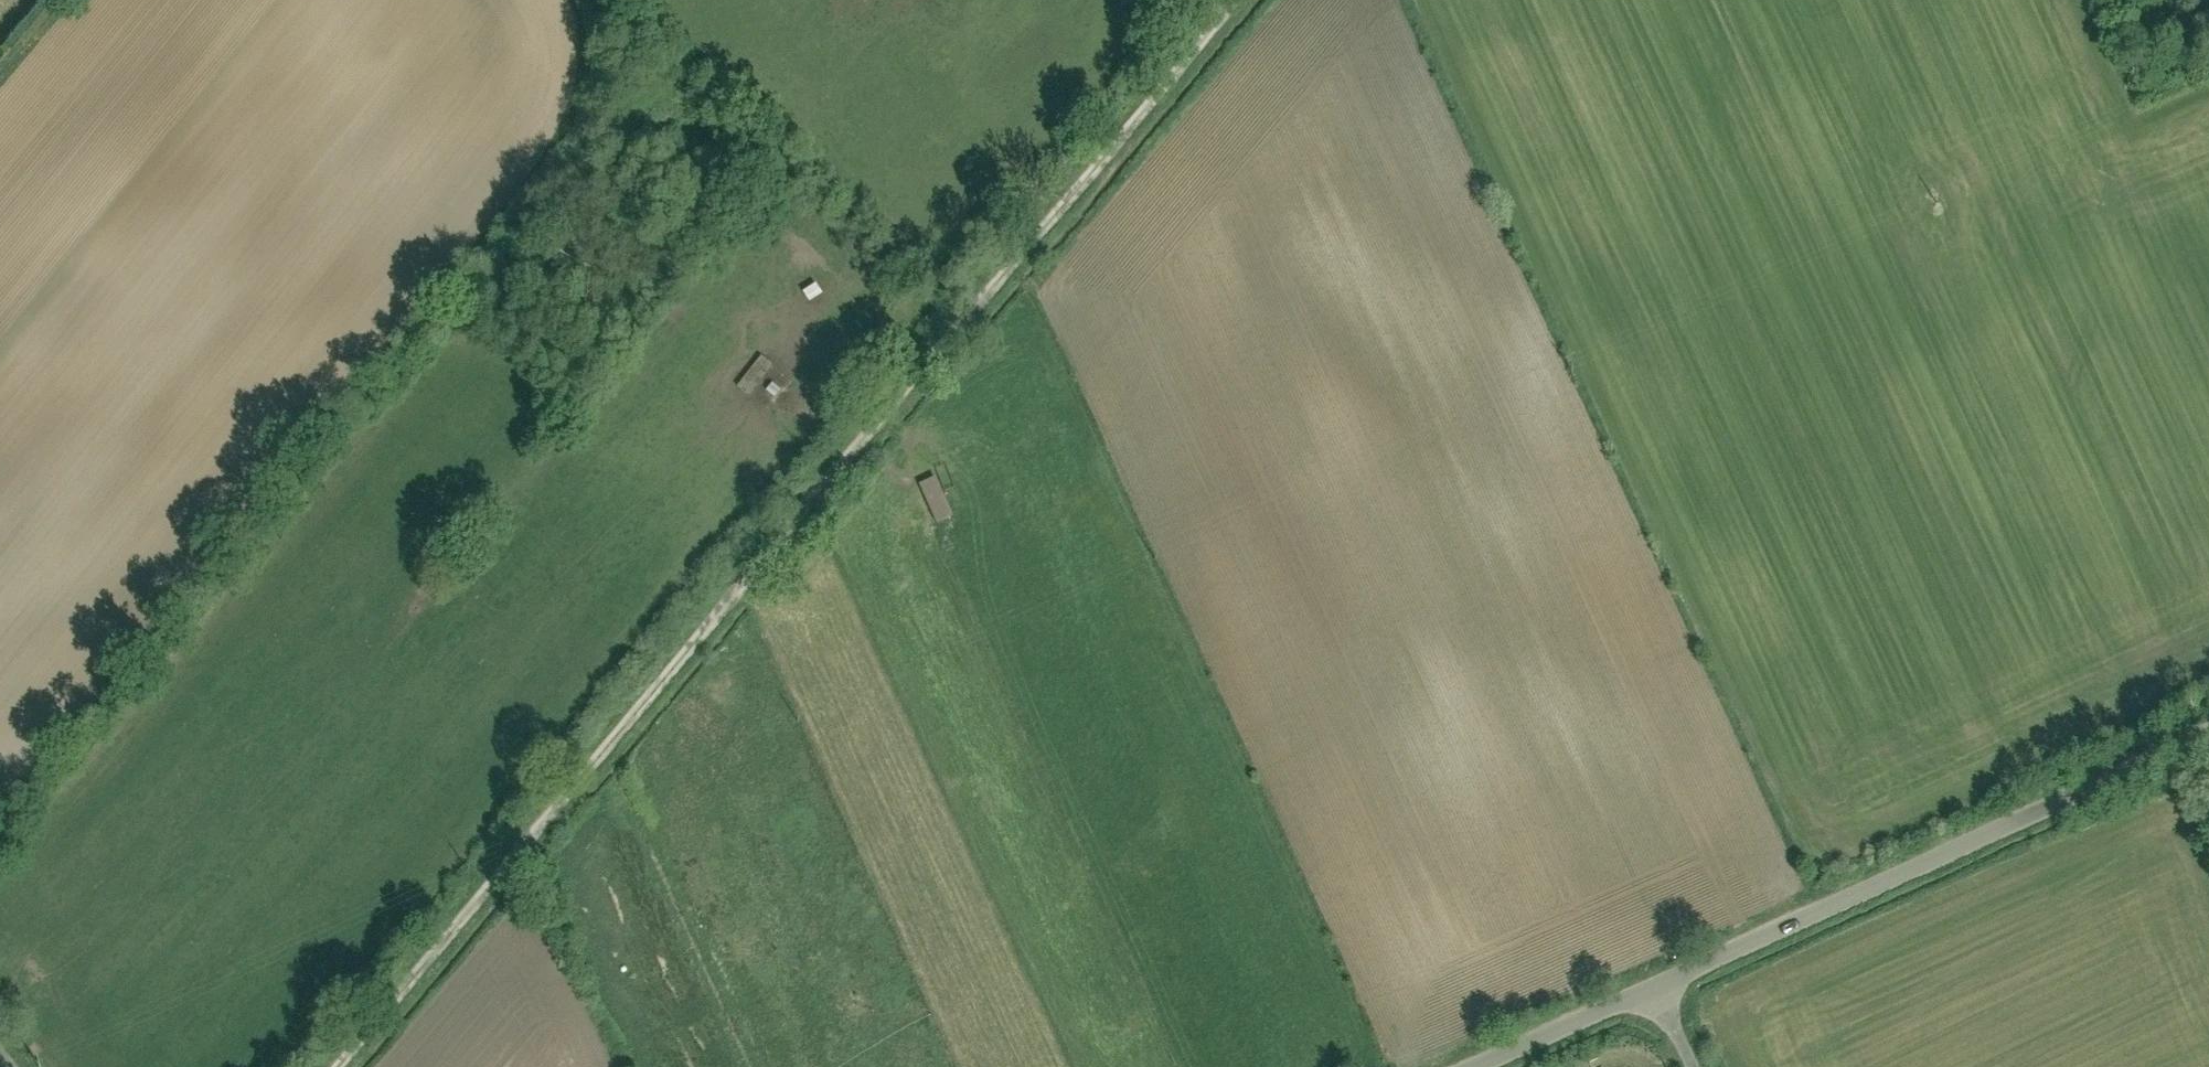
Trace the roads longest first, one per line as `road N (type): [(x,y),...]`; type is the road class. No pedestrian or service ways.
road 1 (track): [(333,1066),(1234,0)]
road 2 (unclassified): [(2208,735),(1487,1066)]

